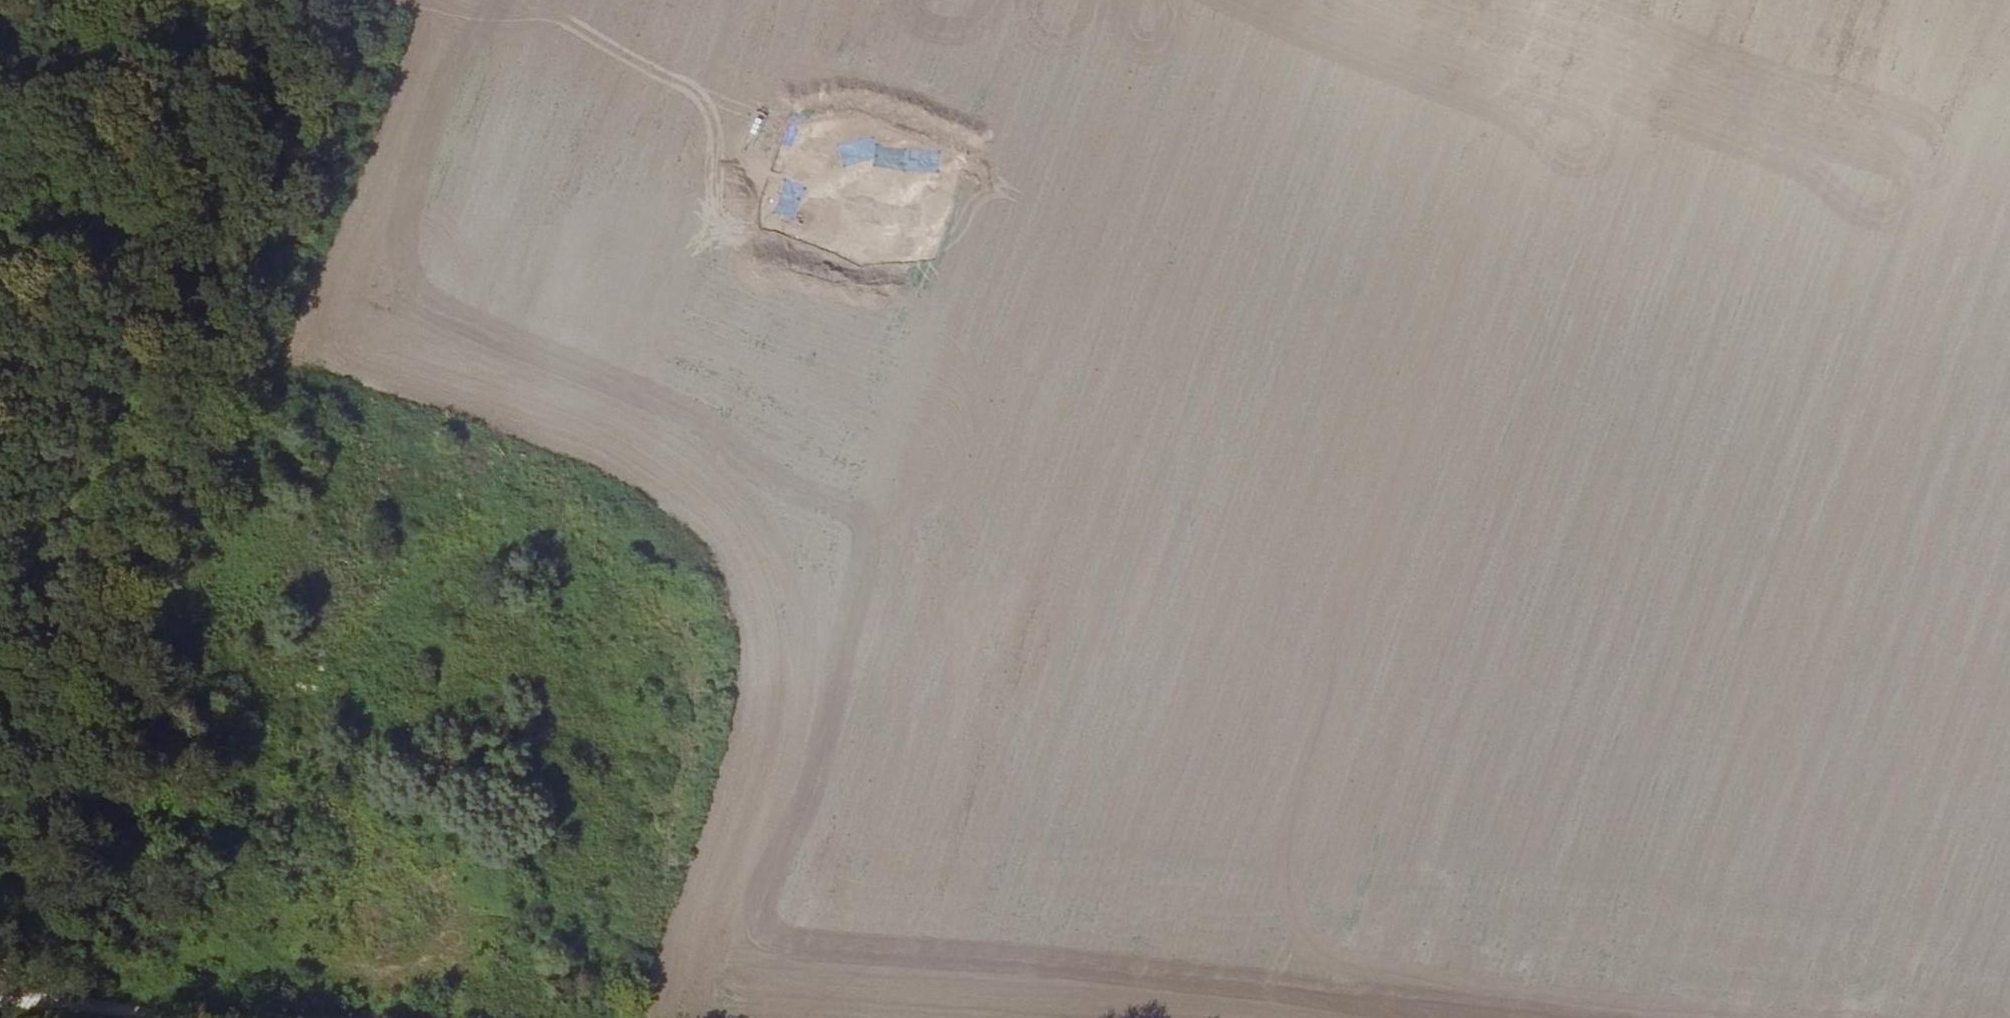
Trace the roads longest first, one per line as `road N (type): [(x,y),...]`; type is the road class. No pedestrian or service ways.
road 1 (track): [(684,688),(678,808),(579,1017)]
road 2 (track): [(0,993),(282,1017)]
road 3 (track): [(251,852),(200,910),(167,1008)]

